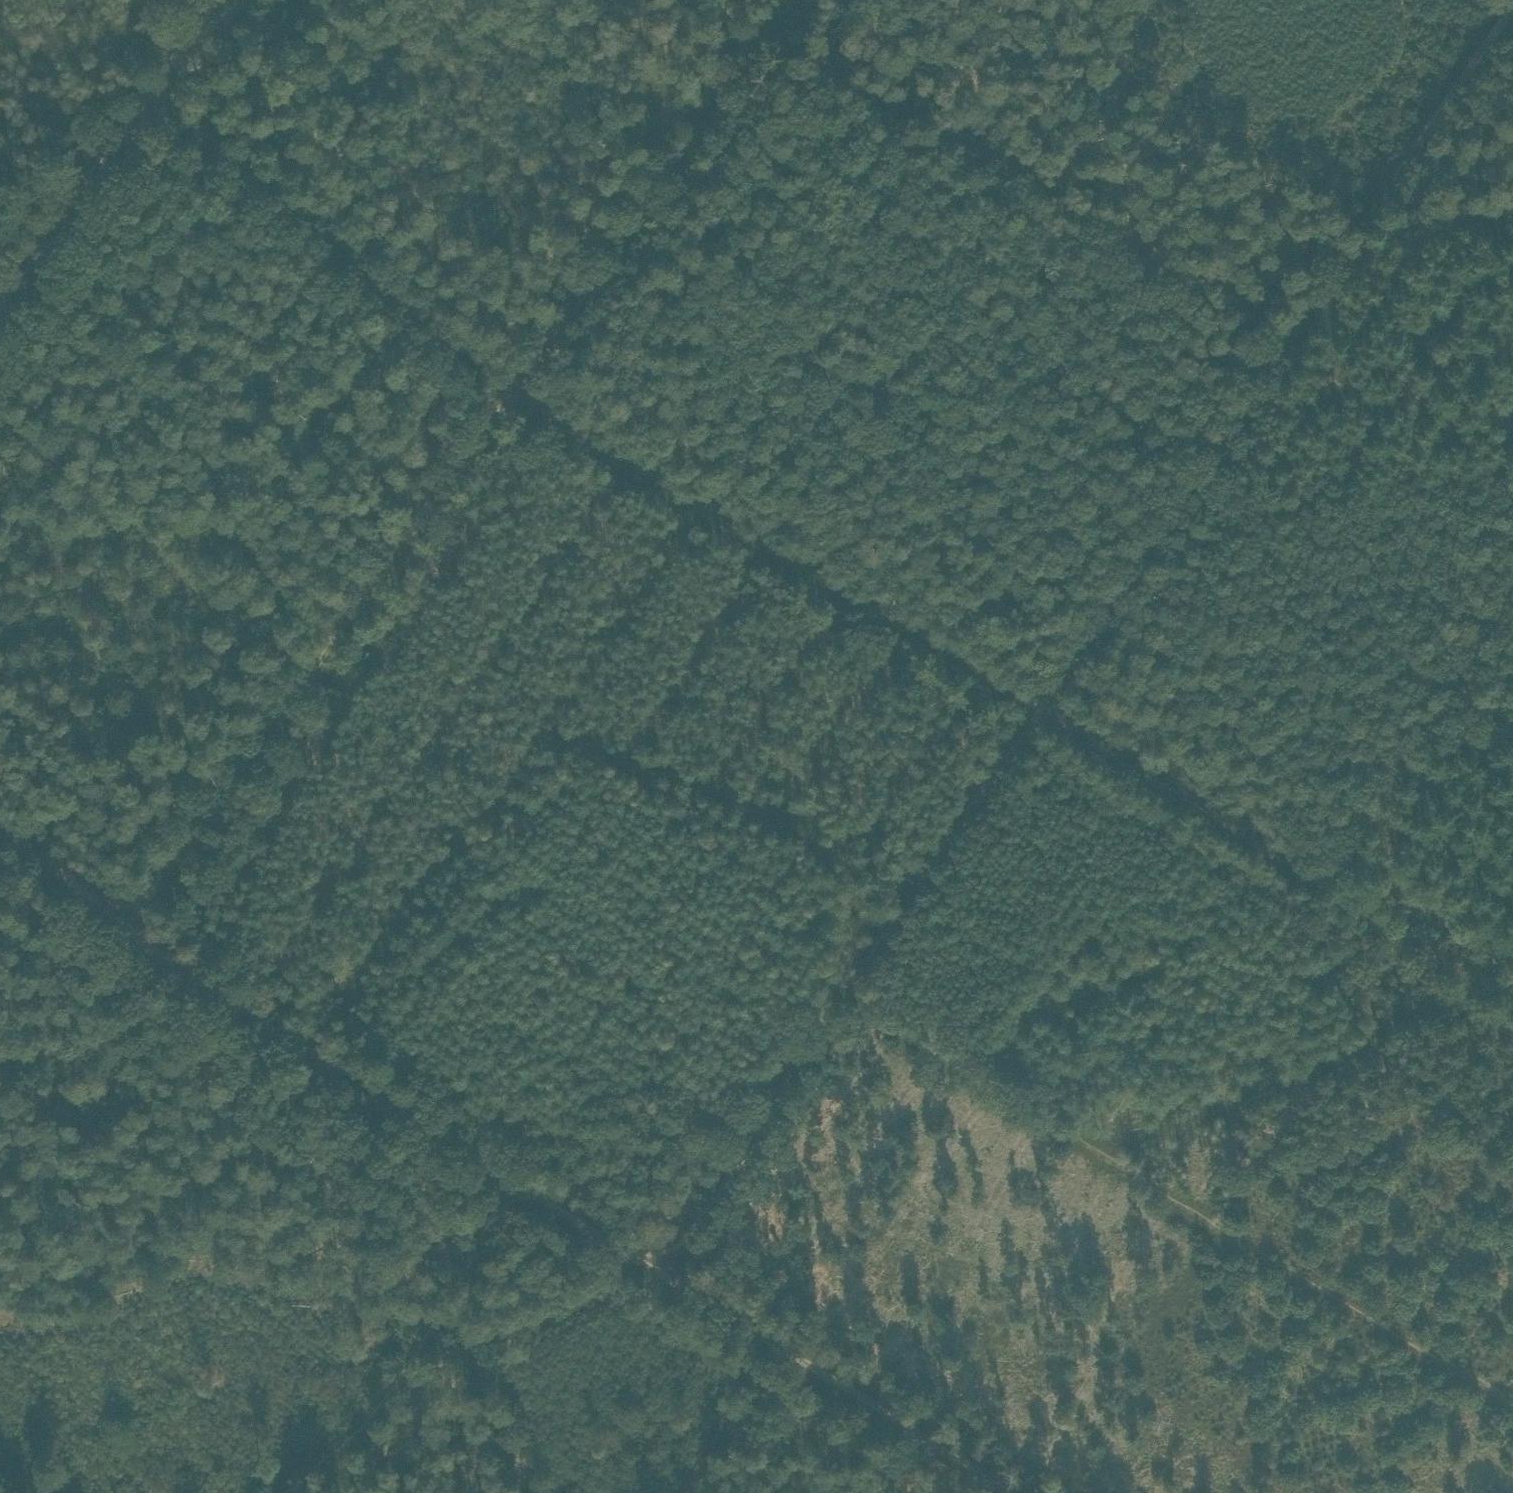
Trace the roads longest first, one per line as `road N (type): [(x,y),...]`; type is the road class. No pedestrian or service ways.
road 1 (track): [(1512,991),(511,389)]
road 2 (track): [(84,905),(124,898),(151,870),(511,389),(777,0)]
road 3 (track): [(1512,1404),(843,1006),(664,1274)]
road 4 (track): [(843,1006),(1286,336)]
road 5 (track): [(84,905),(521,1187)]
road 6 (track): [(1512,0),(1286,336)]
road 7 (track): [(521,1187),(367,1429),(275,1492)]
road 8 (secondary): [(0,324),(231,0)]
road 9 (track): [(664,1274),(995,1492)]
road 10 (track): [(521,1187),(664,1274)]

